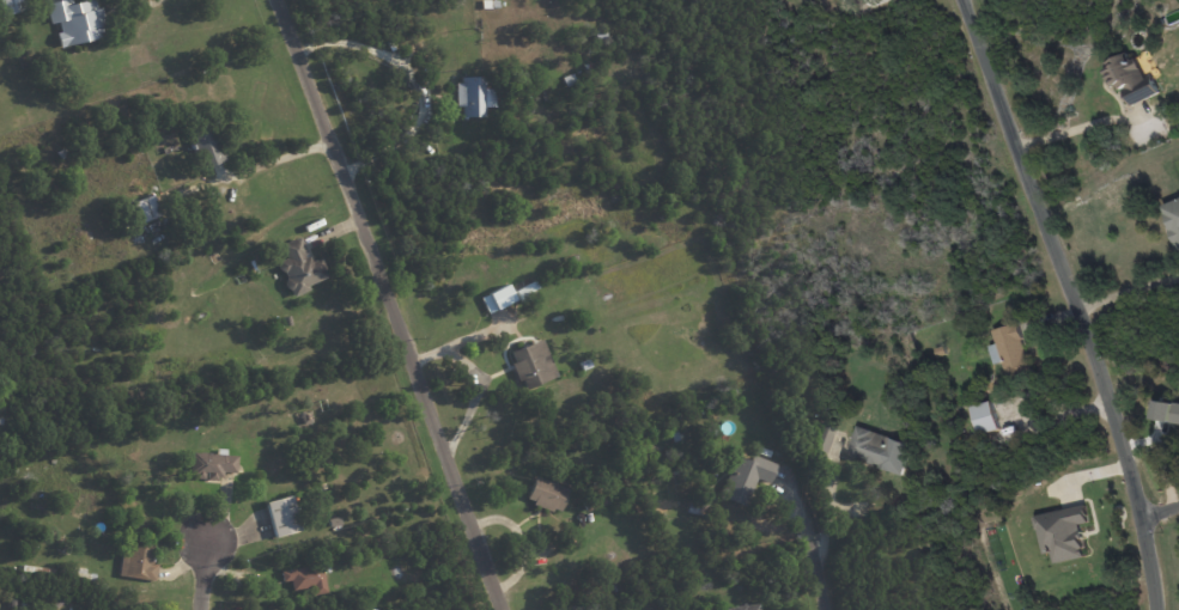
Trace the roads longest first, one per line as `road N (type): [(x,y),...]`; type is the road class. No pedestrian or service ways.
road 1 (residential): [(500,609),(278,0)]
road 2 (residential): [(1156,609),(1126,455),(962,0)]
road 3 (residential): [(828,609),(794,494)]

